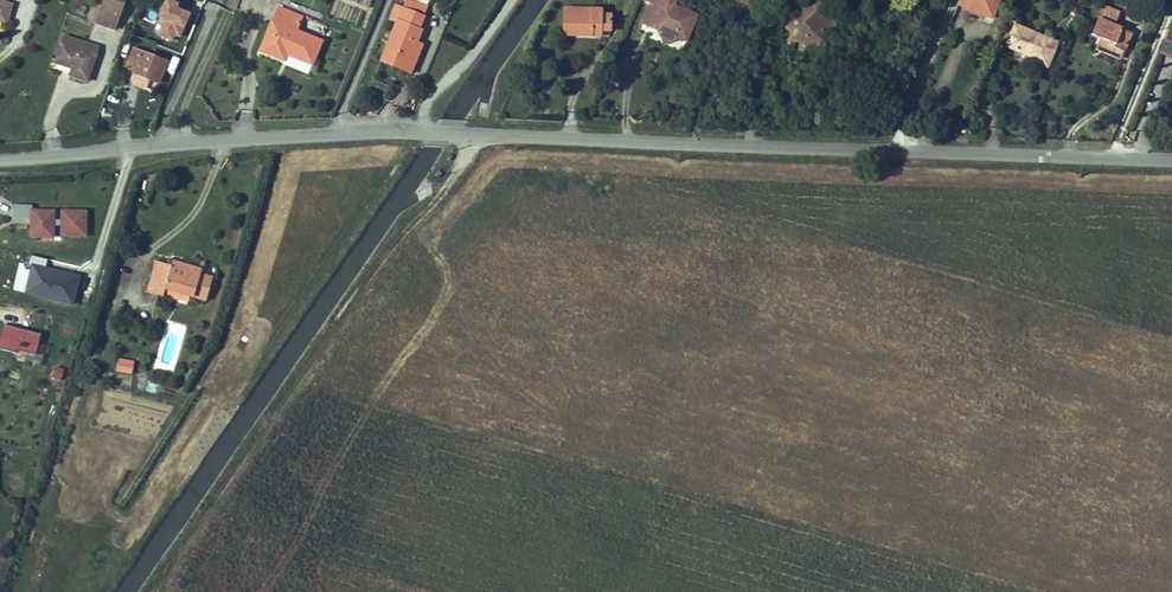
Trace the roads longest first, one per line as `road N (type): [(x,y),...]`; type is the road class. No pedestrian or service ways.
road 1 (unclassified): [(0,154),(426,132),(1171,152)]
road 2 (track): [(157,591),(399,237),(458,177),(473,134)]

